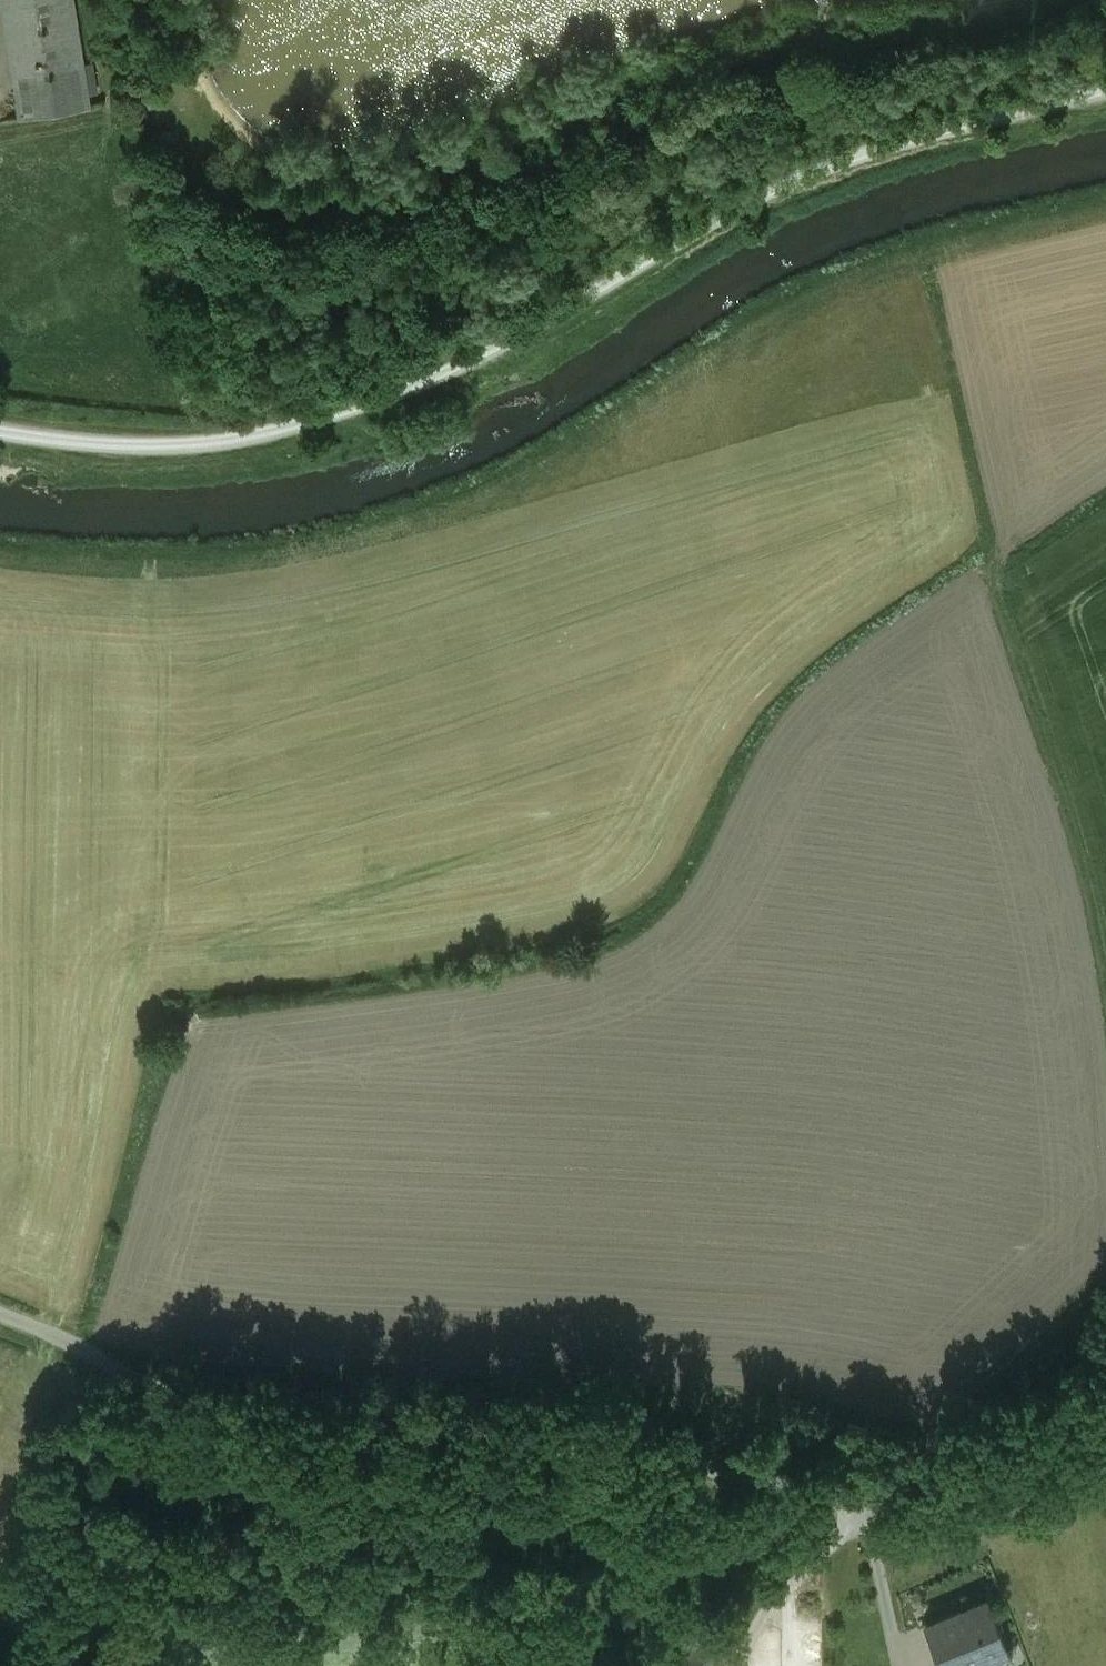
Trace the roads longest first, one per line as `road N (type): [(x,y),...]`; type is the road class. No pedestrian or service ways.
road 1 (track): [(1105,89),(871,148),(782,183),(456,369),(305,419),(185,444),(0,428)]
road 2 (unclassified): [(0,1315),(175,1396),(811,1489),(891,1481),(1105,1405)]

